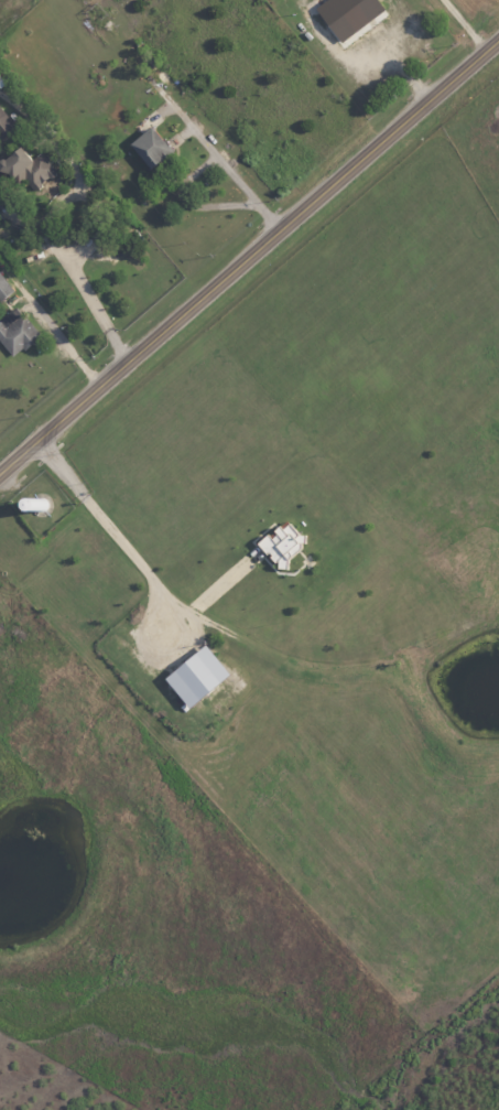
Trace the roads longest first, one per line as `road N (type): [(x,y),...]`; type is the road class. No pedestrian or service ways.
road 1 (tertiary): [(0,475),(498,43)]

